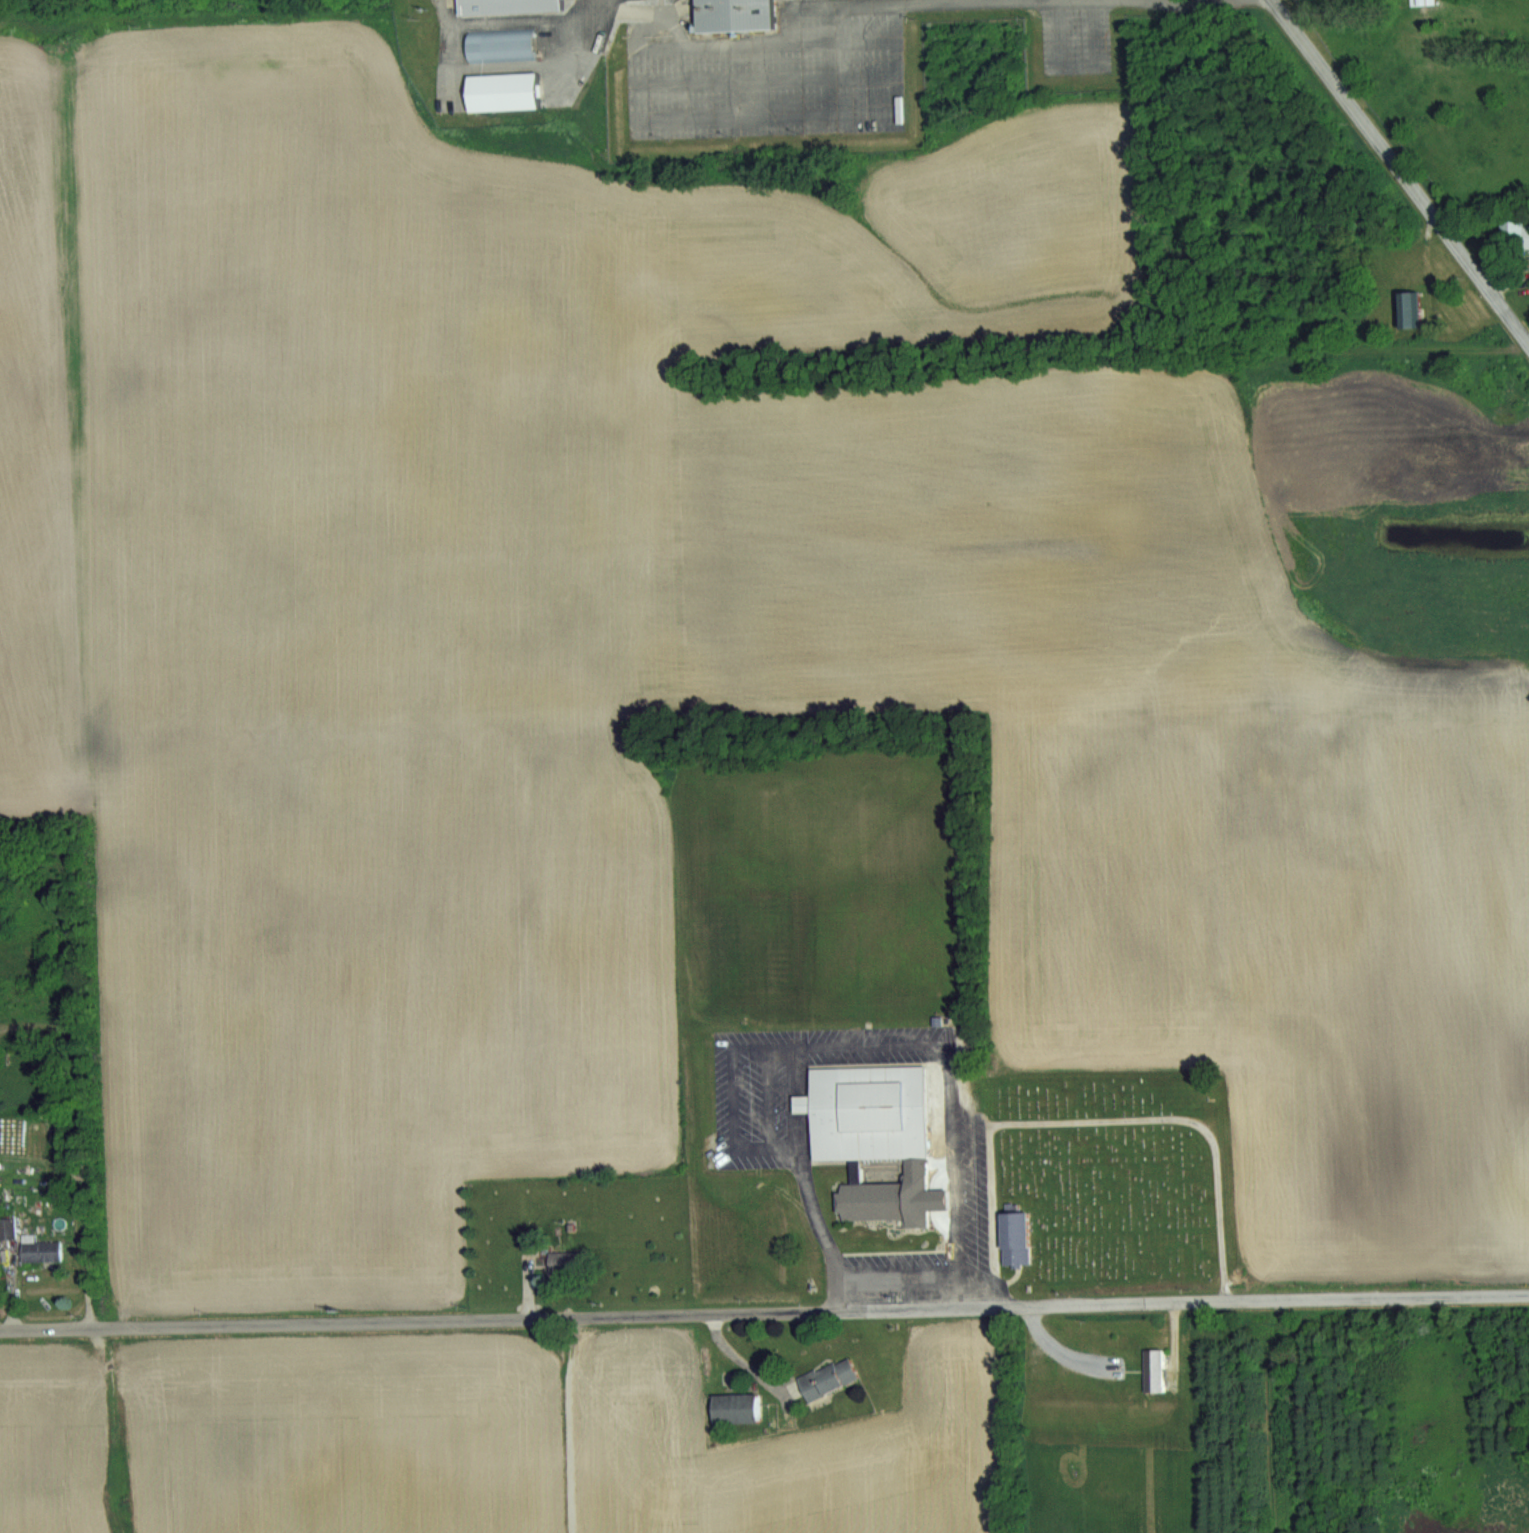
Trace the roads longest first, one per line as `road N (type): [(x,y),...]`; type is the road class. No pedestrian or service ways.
road 1 (residential): [(0,1331),(1528,1293)]
road 2 (tertiary): [(1528,345),(1271,0)]

